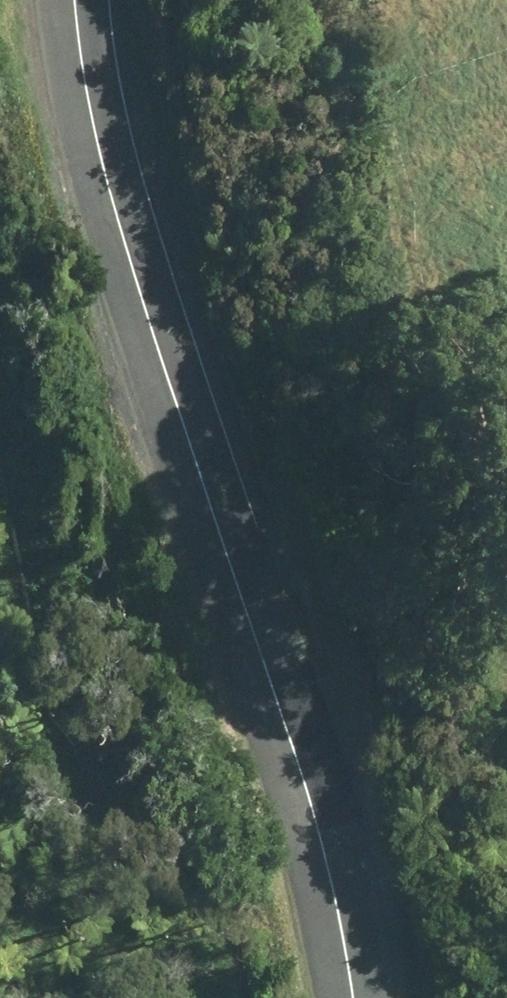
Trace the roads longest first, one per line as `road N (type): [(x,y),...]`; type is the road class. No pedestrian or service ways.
road 1 (unclassified): [(89,0),(359,880),(375,997)]
road 2 (track): [(0,118),(187,639),(207,997)]

